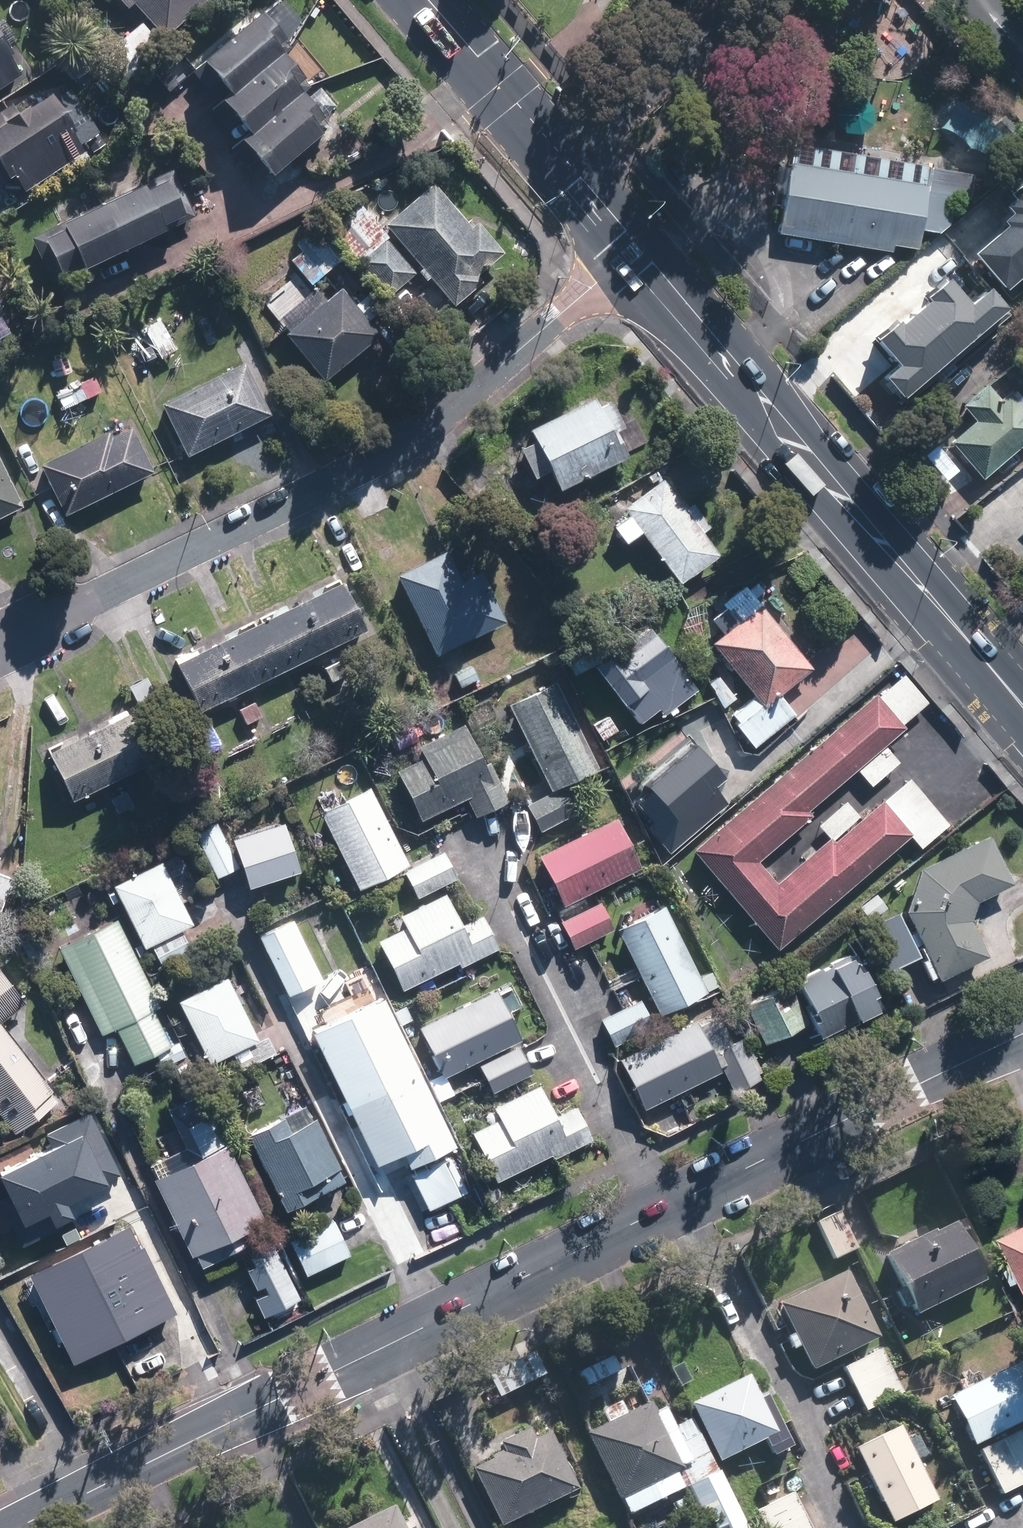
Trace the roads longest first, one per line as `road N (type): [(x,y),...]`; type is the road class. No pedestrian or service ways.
road 1 (tertiary): [(16,1527),(1022,1033)]
road 2 (residential): [(0,639),(372,462),(420,432),(641,248)]
road 3 (secondary): [(641,248),(1022,707)]
road 4 (secondary): [(428,0),(641,248)]

